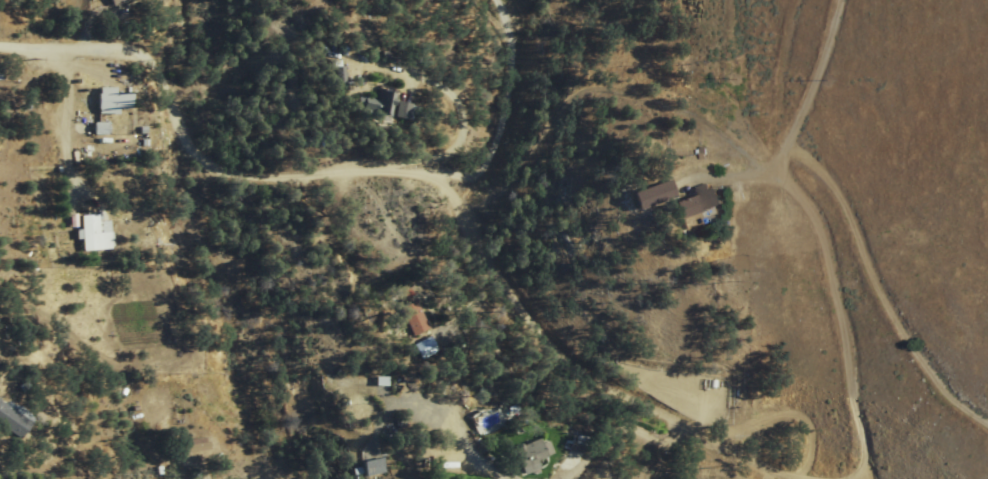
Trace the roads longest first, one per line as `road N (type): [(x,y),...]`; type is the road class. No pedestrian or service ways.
road 1 (residential): [(202,157),(284,170),(342,149),(459,171),(469,234),(572,365),(627,386),(718,443),(788,471),(836,475),(858,466),(860,434),(818,222),(776,161),(783,147),(798,143),(834,187),(913,346),(987,416)]
road 2 (residential): [(0,38),(154,42),(172,109),(202,157)]

